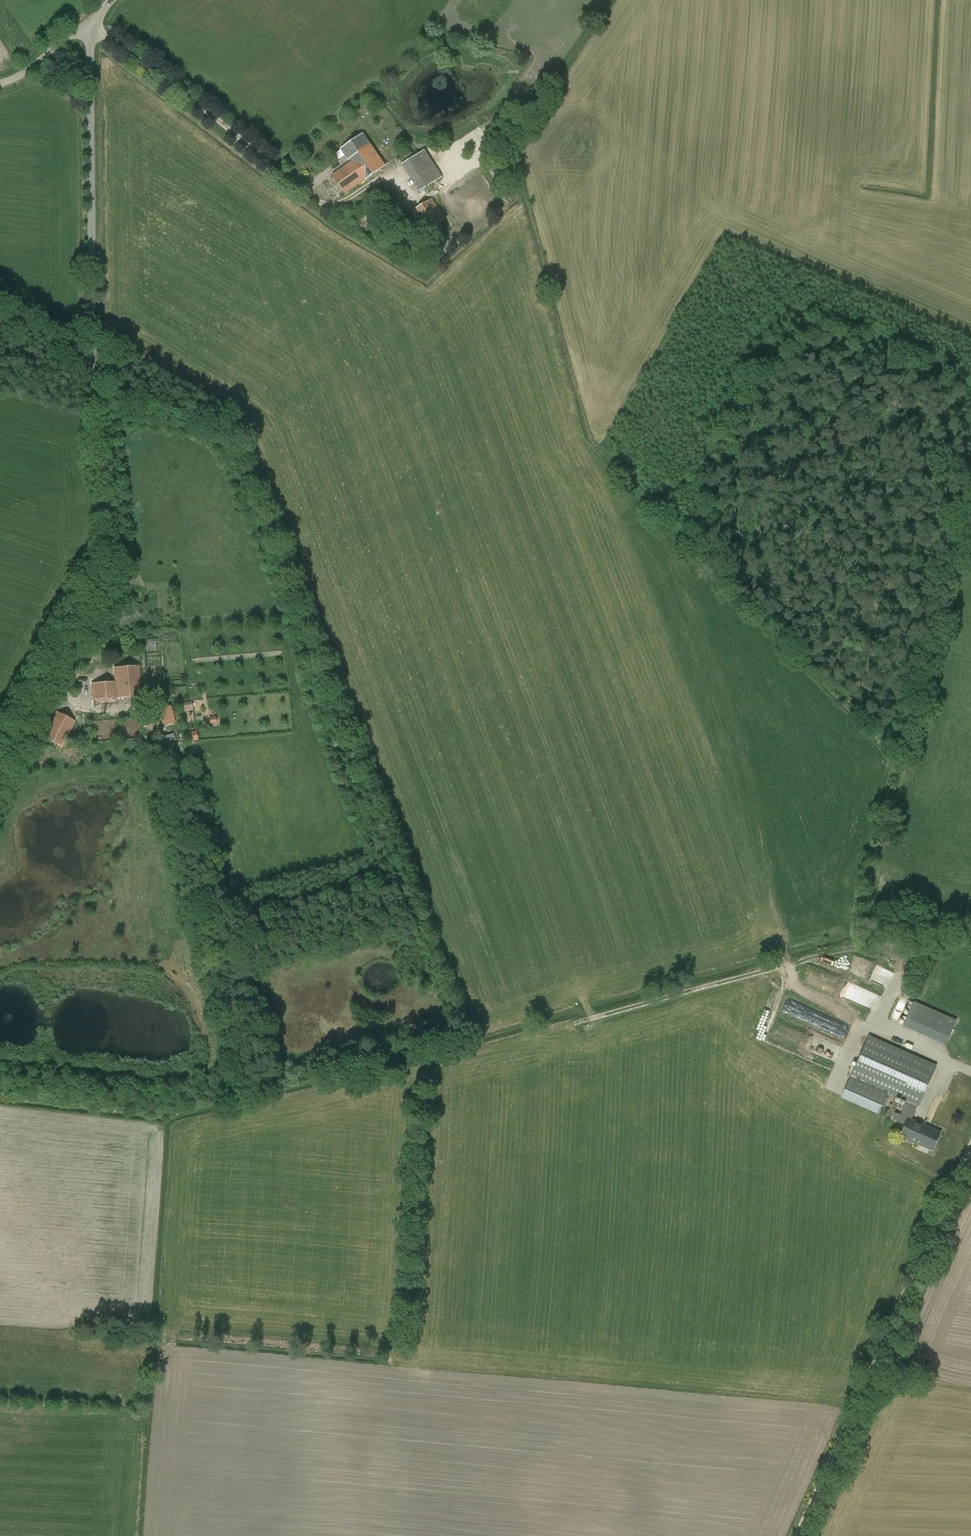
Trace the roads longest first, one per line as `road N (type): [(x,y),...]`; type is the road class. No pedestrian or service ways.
road 1 (tertiary): [(0,769),(110,552),(92,324),(94,27)]
road 2 (track): [(970,1152),(799,1535)]

